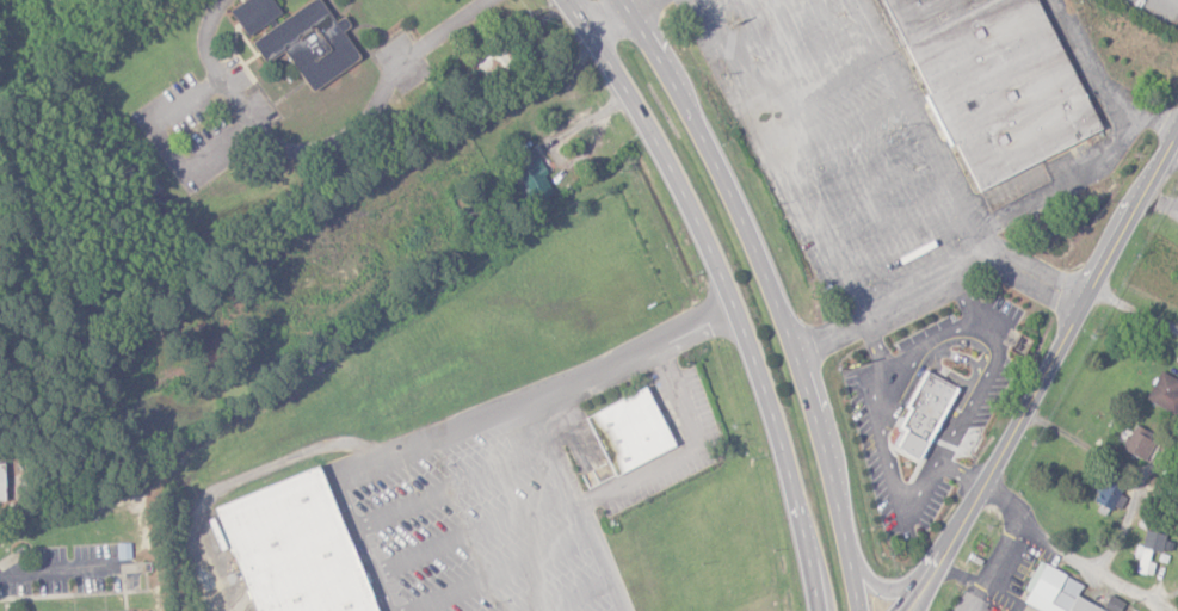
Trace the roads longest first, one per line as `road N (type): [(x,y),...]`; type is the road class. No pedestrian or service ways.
road 1 (trunk): [(573,0),(678,166),(794,486),(816,610)]
road 2 (trunk): [(862,610),(835,486),(772,290),(720,153),(629,0)]
road 3 (secondary): [(905,610),(940,561),(1177,128)]
road 4 (residential): [(982,486),(1018,508),(1048,542),(1164,610)]

